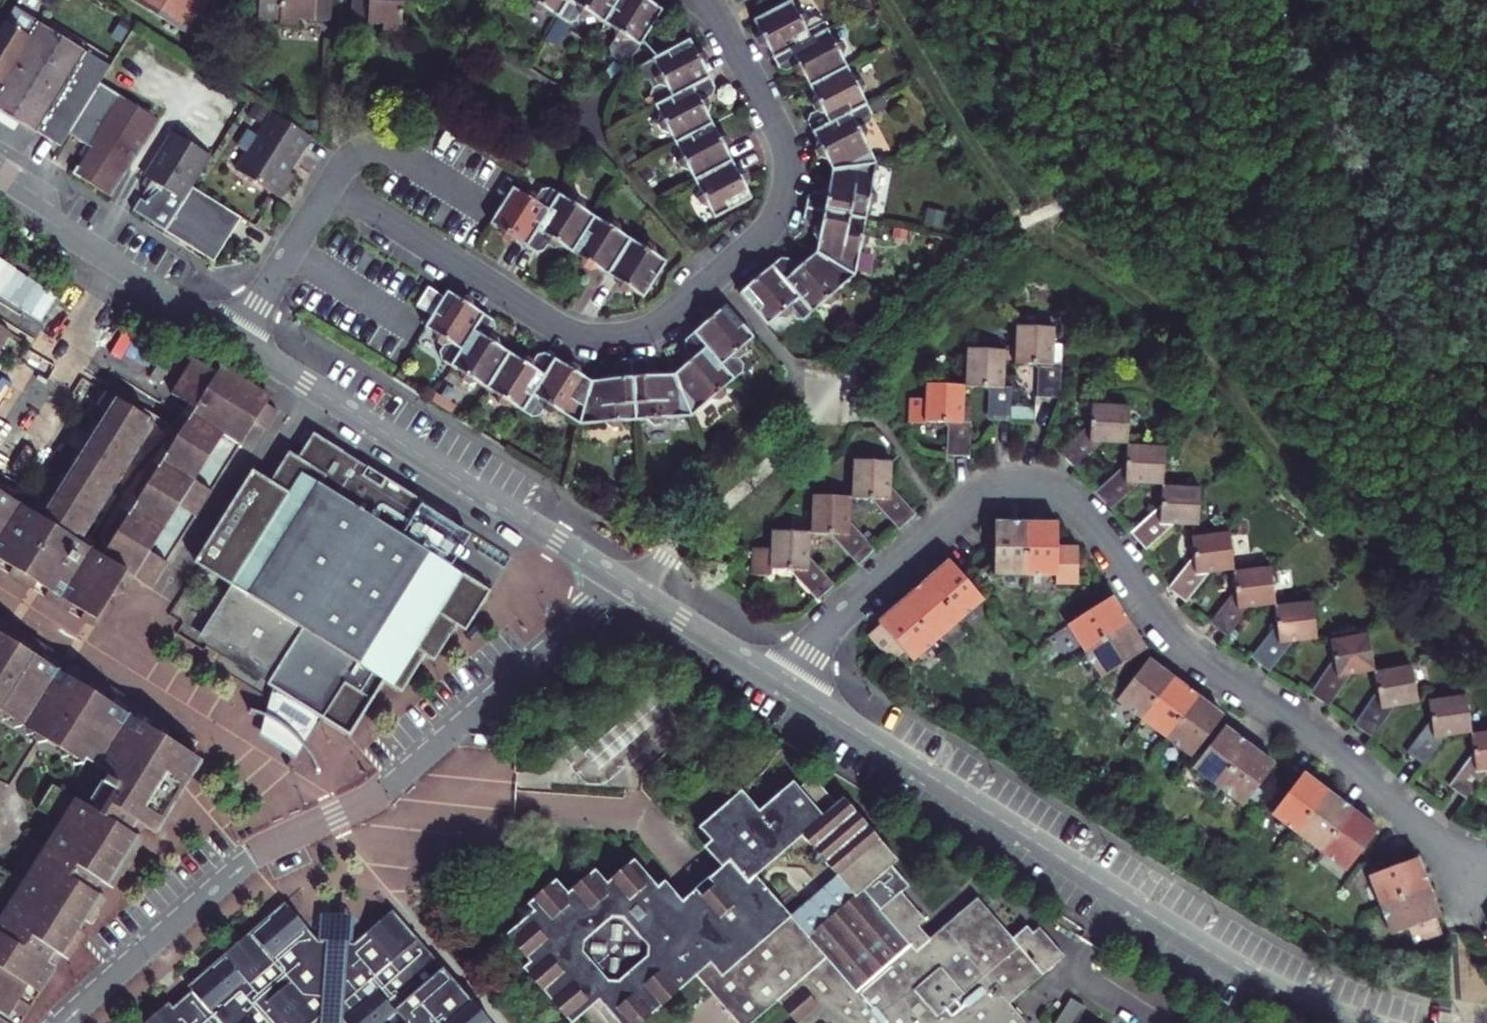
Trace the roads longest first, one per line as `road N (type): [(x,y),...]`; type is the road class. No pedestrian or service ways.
road 1 (residential): [(236,340),(331,187),(573,335),(635,335),(664,319),(770,223),(785,180),(779,135),(703,0)]
road 2 (residential): [(777,682),(950,515),(985,490),(1035,486),(1072,506),(1195,655),(1486,870)]
road 3 (residential): [(63,1022),(232,873),(397,782),(620,582)]
road 4 (residential): [(777,682),(1228,963),(1360,1022)]
road 5 (residential): [(236,340),(620,582)]
road 6 (residential): [(0,187),(236,340)]
road 7 (residential): [(620,582),(777,682)]

